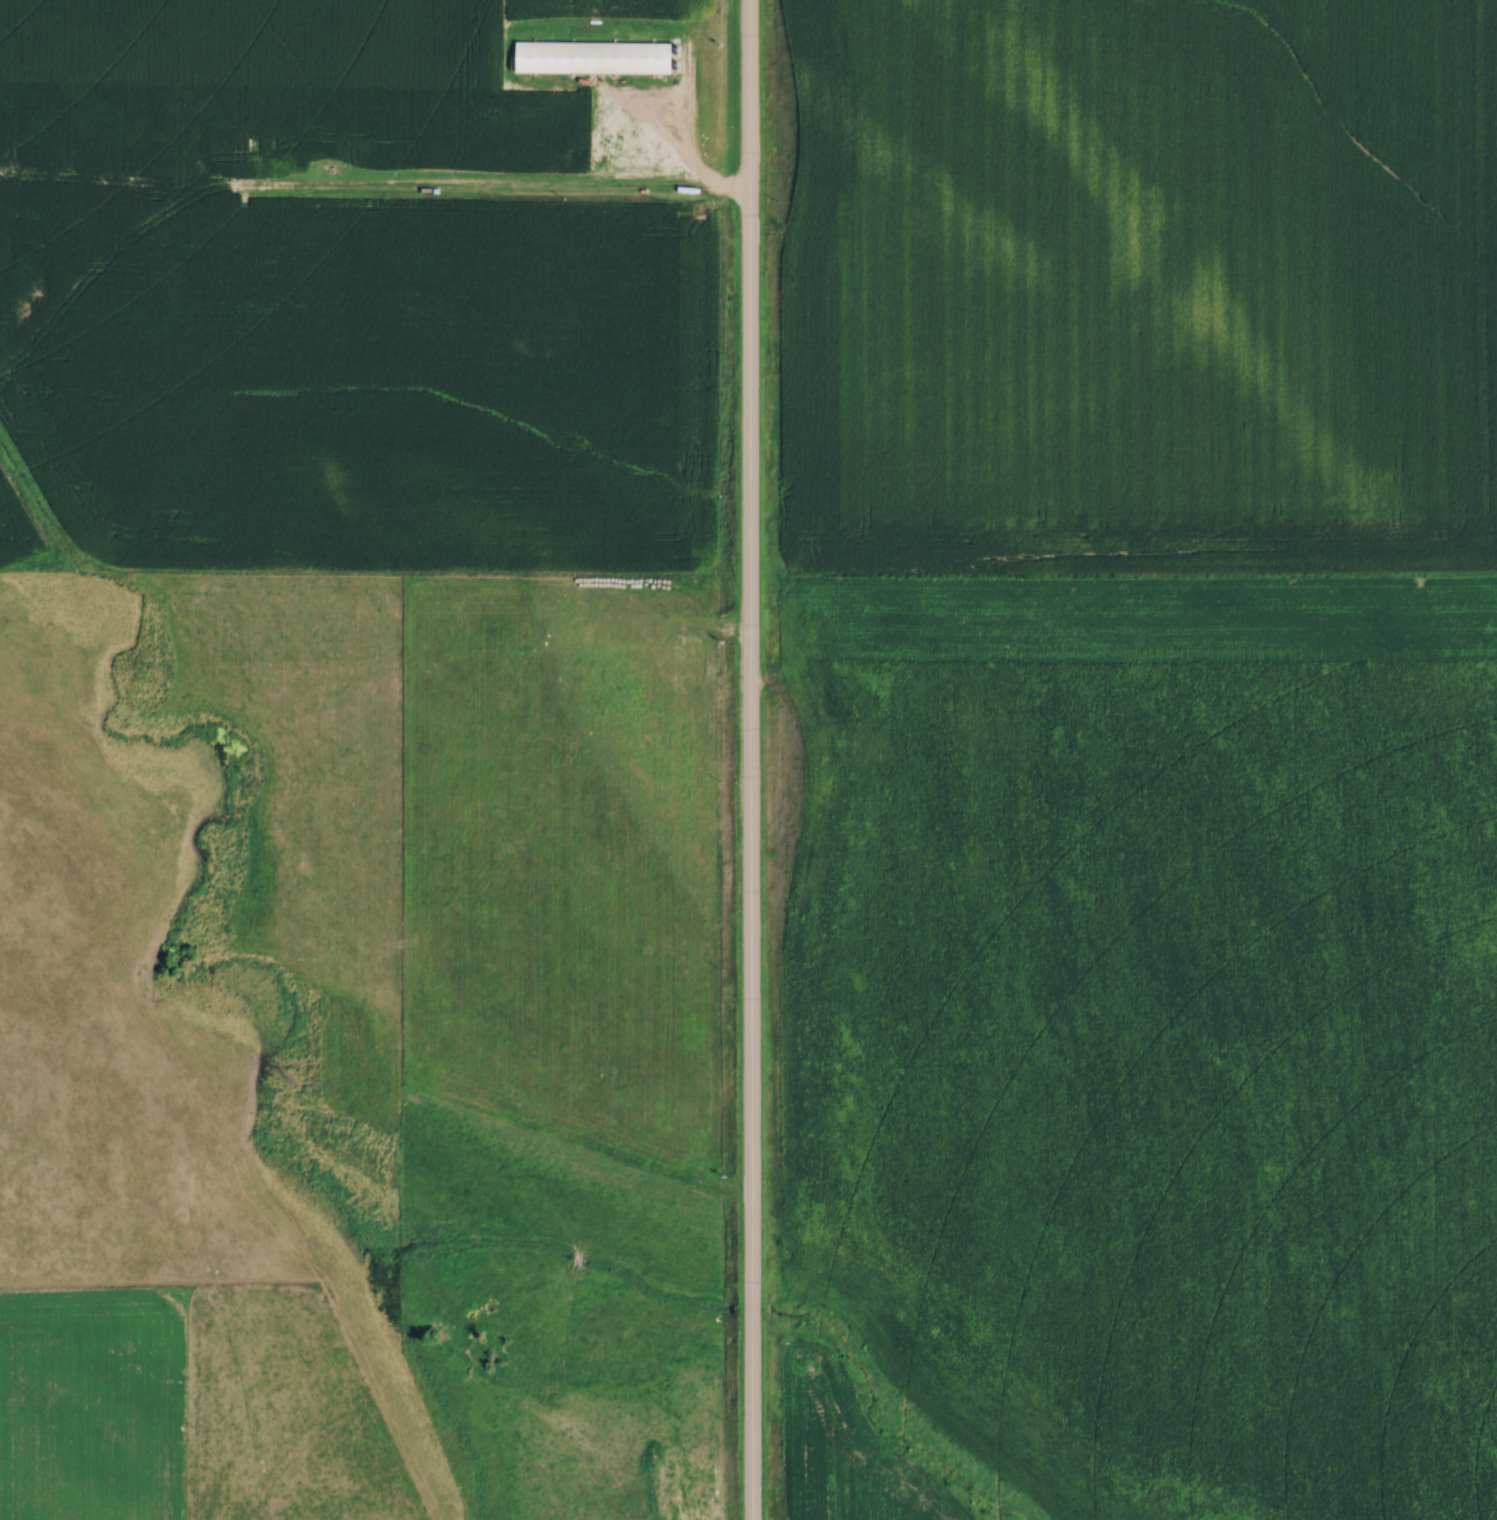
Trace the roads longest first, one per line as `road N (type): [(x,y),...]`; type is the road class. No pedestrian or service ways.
road 1 (tertiary): [(751,1519),(750,0)]

